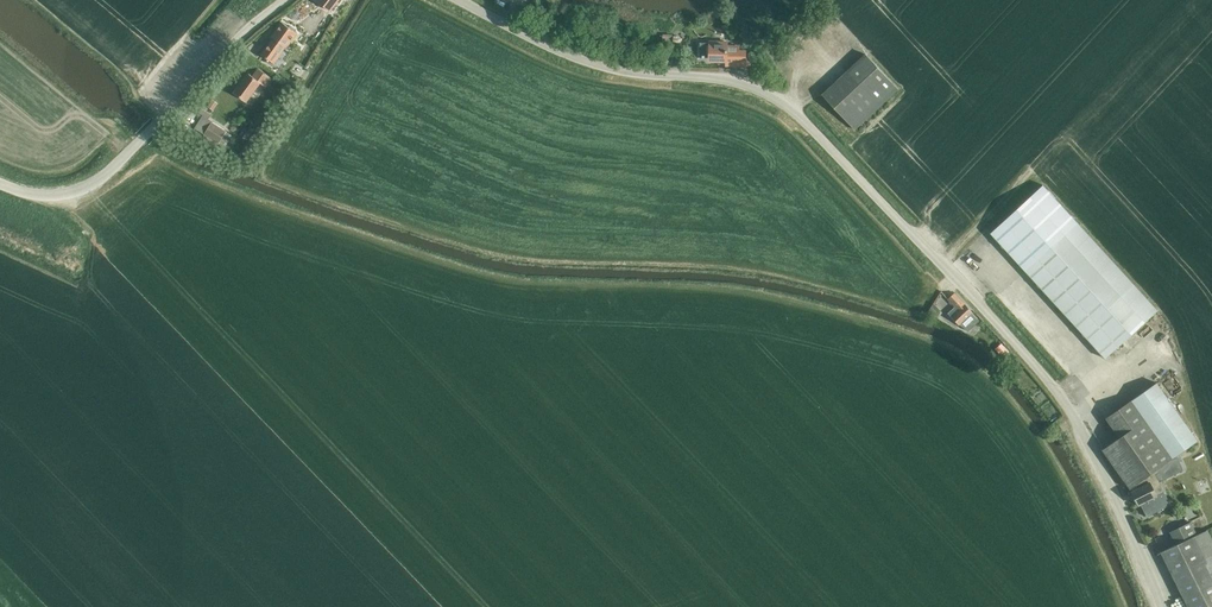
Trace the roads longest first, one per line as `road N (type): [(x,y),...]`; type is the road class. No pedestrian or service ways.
road 1 (unclassified): [(1164,606),(1066,403),(790,108),(738,81),(602,68),(459,0)]
road 2 (unclassified): [(0,184),(49,197),(87,186),(284,0)]

